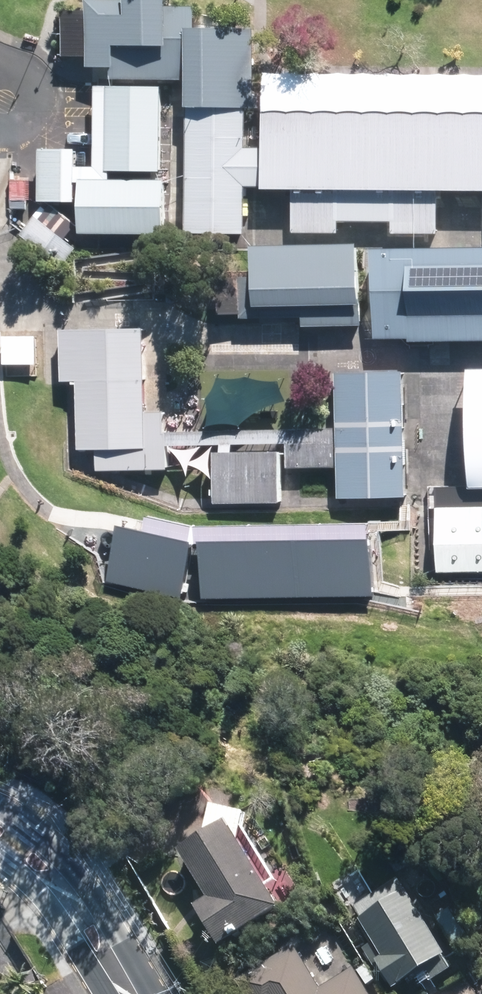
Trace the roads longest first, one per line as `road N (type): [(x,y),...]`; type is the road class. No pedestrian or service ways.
road 1 (secondary): [(0,835),(67,899),(131,993)]

